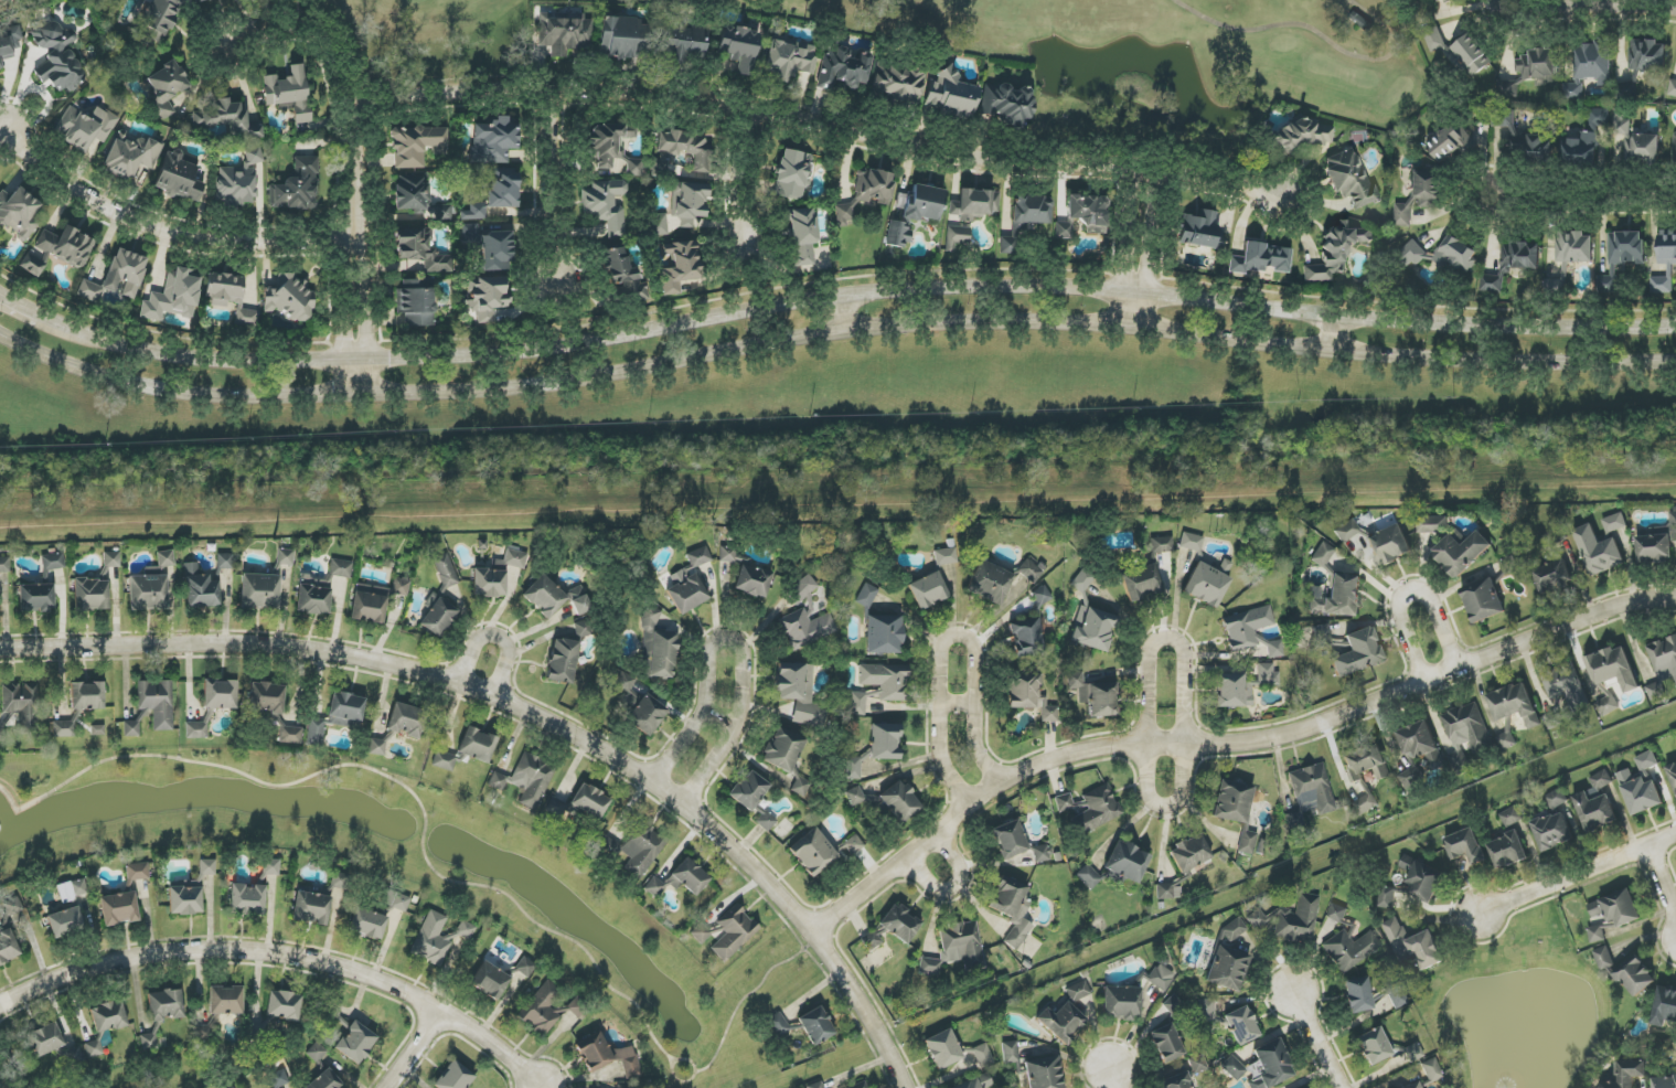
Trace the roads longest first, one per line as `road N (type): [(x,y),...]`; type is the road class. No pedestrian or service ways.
road 1 (tertiary): [(1675,328),(1338,323),(1054,286),(874,292),(613,338),(427,359),(193,362),(74,339),(0,303)]
road 2 (tertiary): [(0,342),(64,370),(190,394),(430,391),(618,370),(877,323),(983,319),(1130,324),(1335,354),(1675,360)]
road 3 (residential): [(904,1087),(816,931),(746,860),(684,807),(495,694),(332,655),(248,647),(0,650)]
road 4 (residential): [(816,931),(967,808),(1029,769),(1112,746),(1229,744),(1300,733),(1606,609),(1675,598)]
road 5 (residential): [(356,104),(547,96),(724,111),(981,161),(1210,182),(1280,203)]
road 6 (residential): [(0,1007),(102,964),(191,949),(289,957),(362,973),(439,1011),(538,1087)]
road 7 (residential): [(355,244),(273,247),(188,238),(118,214),(35,164),(6,130)]
road 8 (residential): [(1146,746),(1149,654),(1170,640),(1184,655),(1183,791),(1174,806),(1162,808),(1149,797),(1146,746)]
road 9 (residential): [(684,807),(739,712),(741,651),(729,639),(708,649),(701,718),(652,787)]
road 10 (residential): [(999,785),(975,742),(975,650),(970,640),(953,638),(940,655),(939,750),(967,808)]
road 11 (residential): [(355,244),(356,104),(344,66),(324,39),(226,36)]
road 12 (residential): [(1481,913),(1675,836)]
road 13 (residential): [(547,96),(555,289)]
road 14 (residential): [(1456,670),(1428,598),(1411,594),(1399,610),(1424,682)]
road 15 (residential): [(1509,2),(1675,13)]
road 16 (residential): [(1675,205),(1510,201)]
road 17 (residential): [(355,244),(343,363),(360,395)]
road 18 (residential): [(360,395),(372,362),(355,244)]
road 19 (residential): [(1130,324),(1143,174)]
road 20 (residential): [(1510,201),(1488,180),(1473,186),(1466,202),(1473,217),(1490,224),(1504,217),(1510,201)]
road 21 (residential): [(744,115),(734,182),(741,244)]
road 22 (residential): [(904,860),(935,892),(953,889),(960,866),(936,832)]
road 23 (residential): [(495,694),(508,655),(495,637),(478,641),(461,683)]

